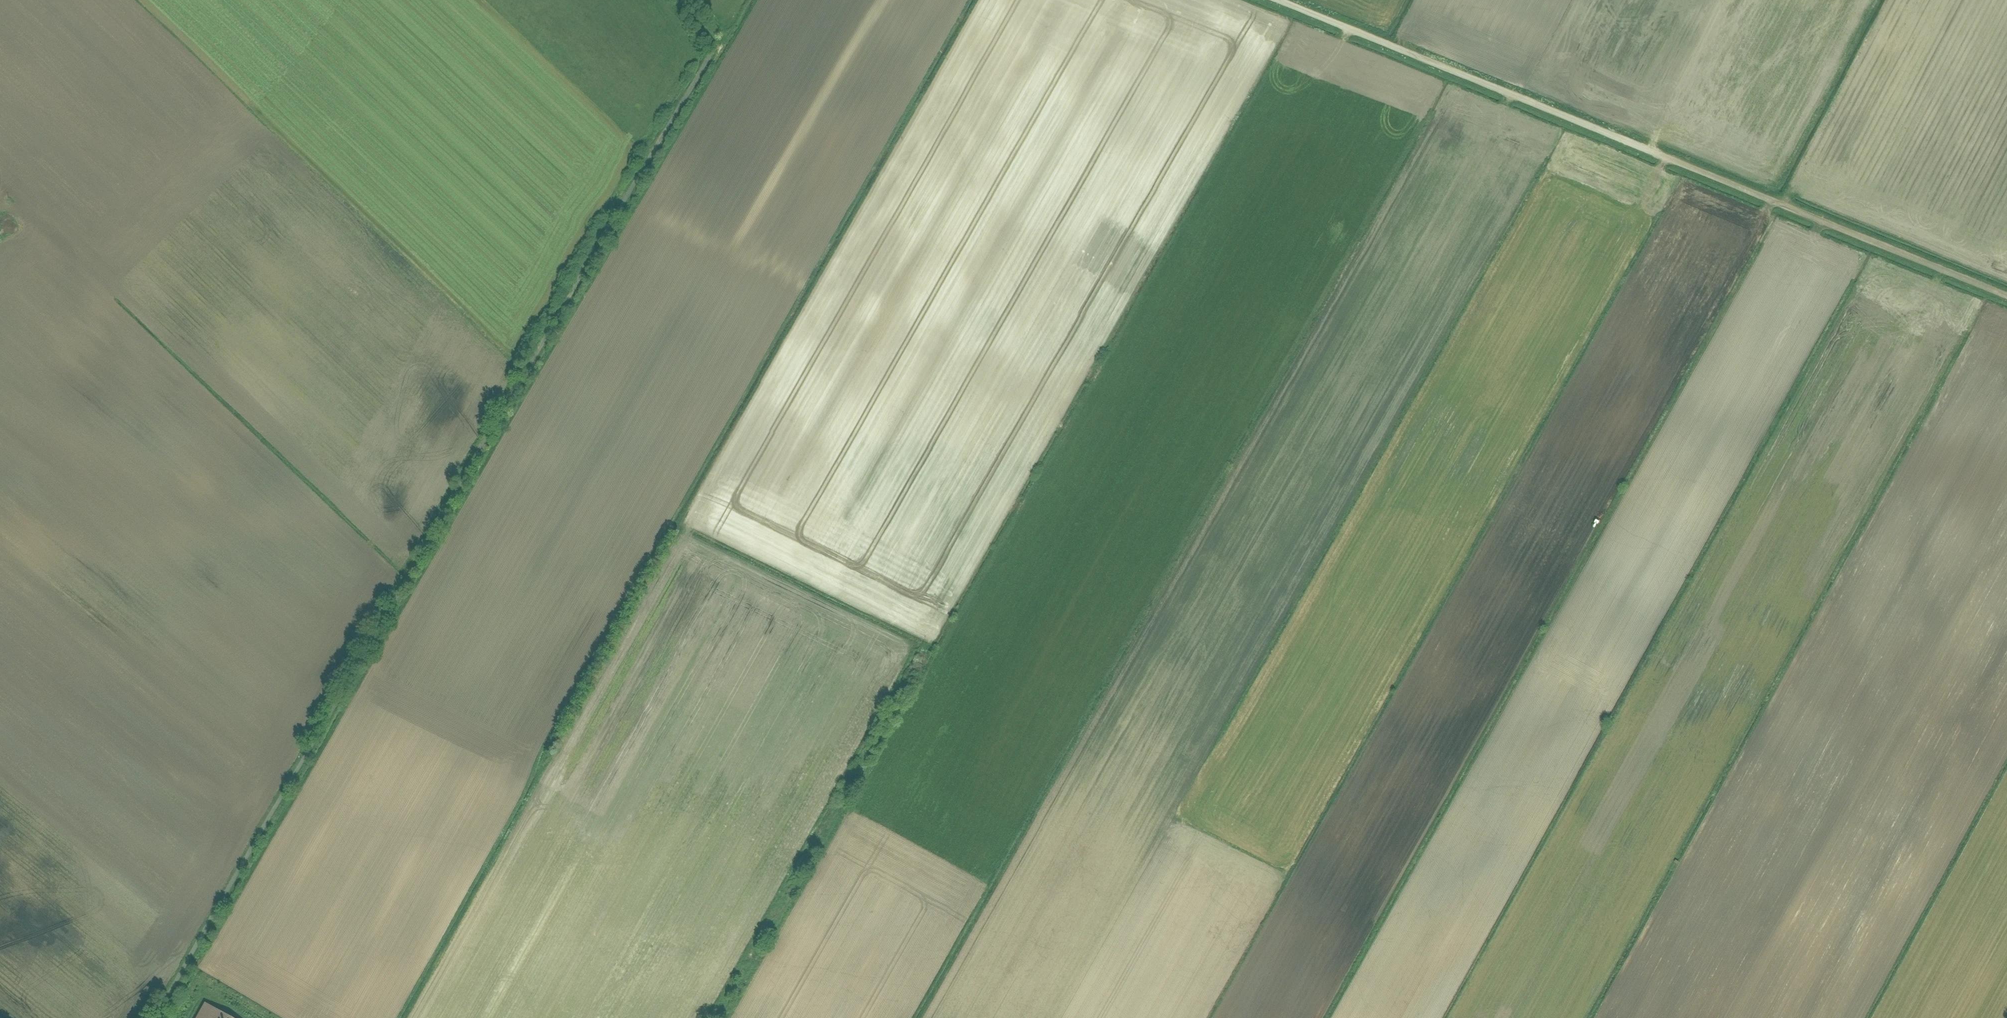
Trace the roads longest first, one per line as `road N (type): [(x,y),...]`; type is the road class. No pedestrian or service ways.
road 1 (unclassified): [(2006,296),(1276,0)]

